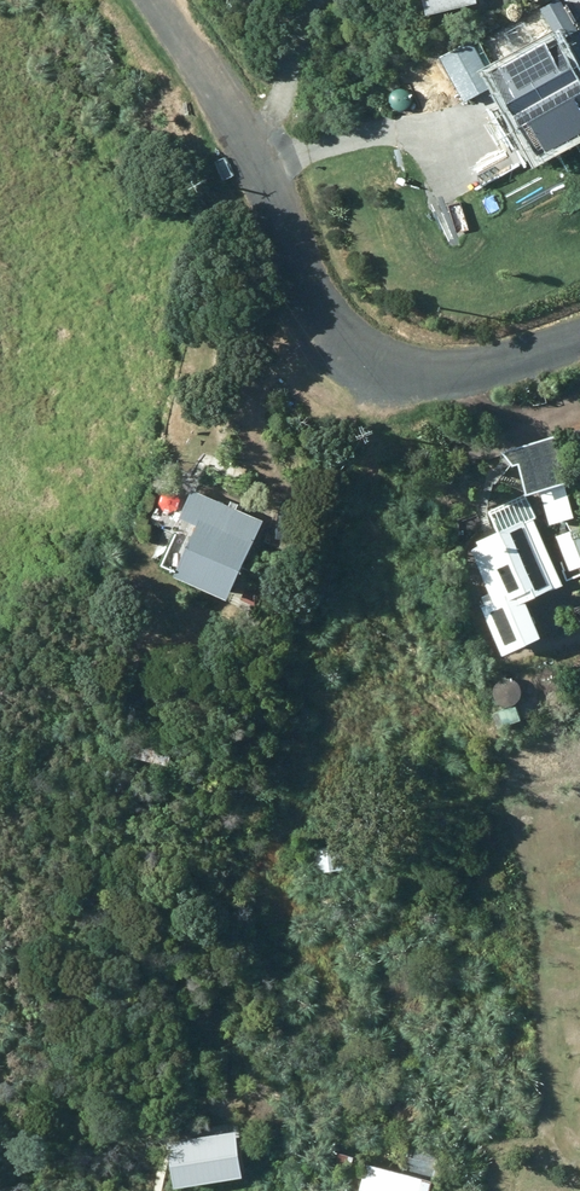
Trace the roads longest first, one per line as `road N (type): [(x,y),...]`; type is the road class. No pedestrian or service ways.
road 1 (residential): [(579,331),(437,388),(370,355),(137,0)]

